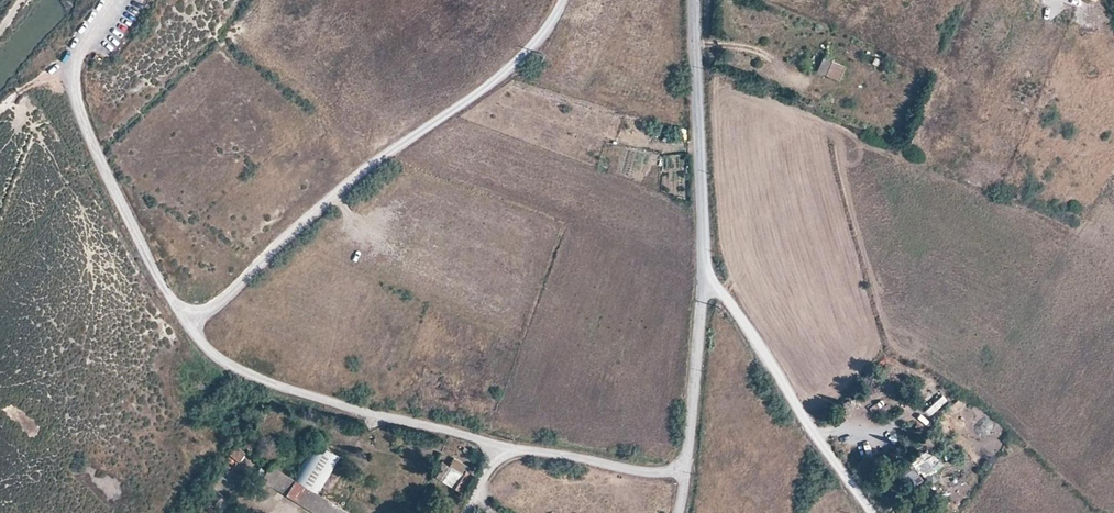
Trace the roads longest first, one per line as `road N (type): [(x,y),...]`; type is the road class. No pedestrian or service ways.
road 1 (unclassified): [(111,0),(82,41),(74,70),(79,109),(209,354),(275,386),(478,436),(651,473),(686,463)]
road 2 (track): [(191,327),(367,167),(518,62),(550,30),(564,0)]
road 3 (unclassified): [(686,463),(706,278),(696,0)]
road 4 (track): [(879,512),(706,278)]

